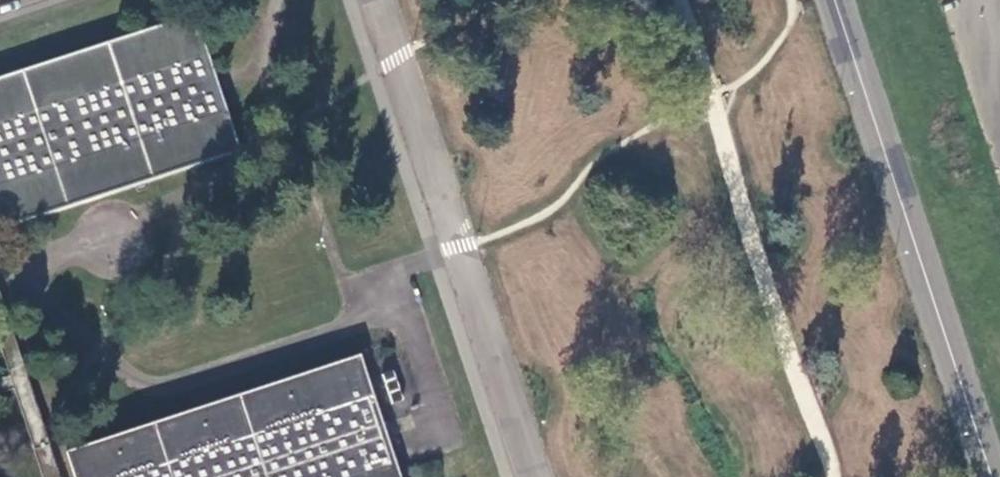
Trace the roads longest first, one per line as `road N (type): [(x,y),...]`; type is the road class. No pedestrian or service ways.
road 1 (unclassified): [(542,476),(384,0)]
road 2 (tertiary): [(836,0),(992,476)]

